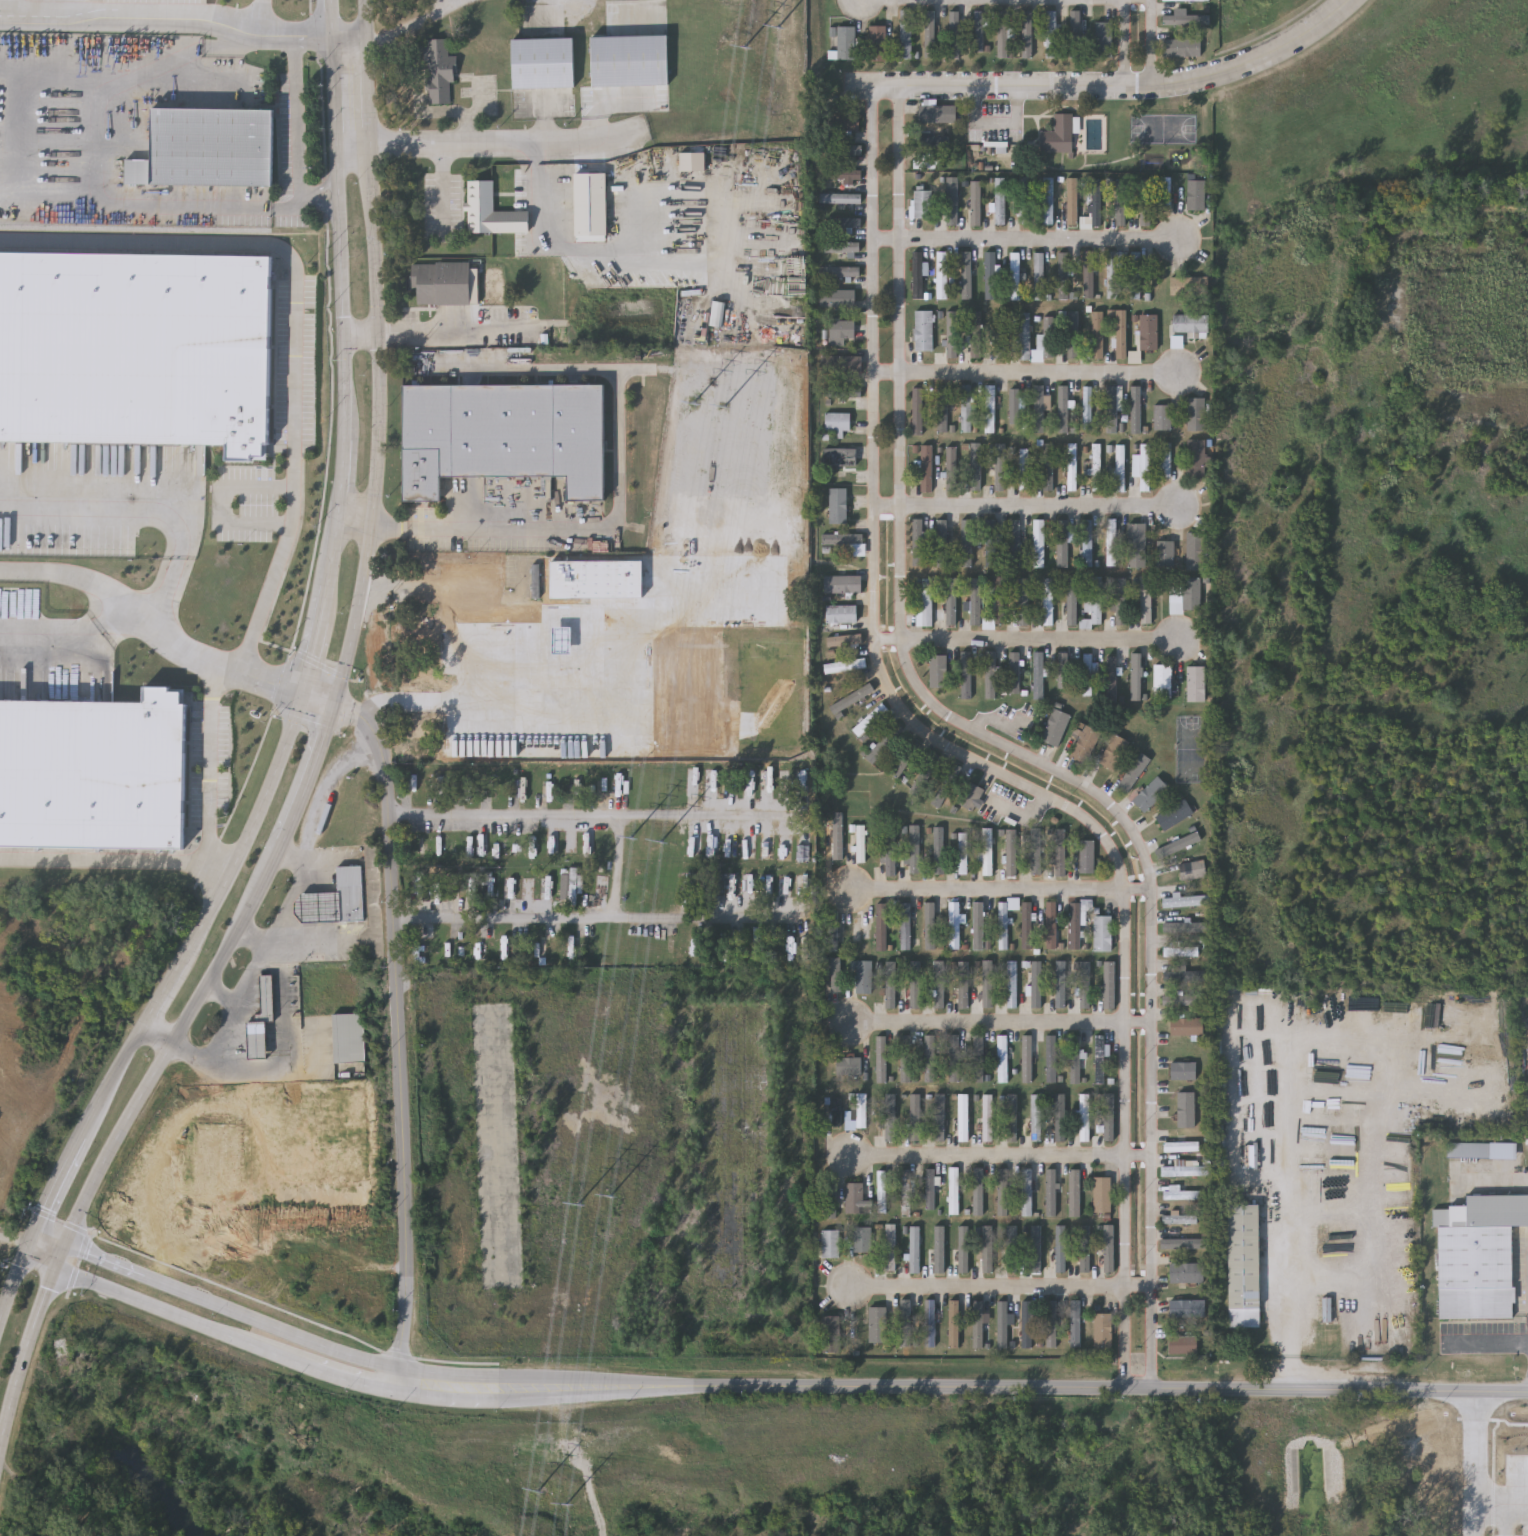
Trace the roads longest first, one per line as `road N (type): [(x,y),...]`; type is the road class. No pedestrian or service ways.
road 1 (residential): [(1153,1391),(1148,860),(1124,816),(1101,796),(945,720),(908,674),(901,643),(900,110),(889,90)]
road 2 (residential): [(889,90),(873,109),(880,676),(909,722),(953,754),(1082,819),(1119,865),(1126,1390)]
road 3 (tertiary): [(55,1270),(389,1391),(462,1399),(818,1389)]
road 4 (tertiary): [(818,1389),(396,1371),(331,1353),(65,1243)]
road 5 (tertiary): [(389,1391),(408,1283),(386,756),(363,720),(335,705)]
road 6 (secondary): [(335,705),(365,580),(379,452),(364,0)]
road 7 (tertiary): [(1527,1394),(818,1389)]
road 8 (secondary): [(65,1243),(108,1145),(239,924),(303,781)]
road 9 (residential): [(392,919),(797,922)]
road 10 (residential): [(785,819),(388,818)]
road 11 (residential): [(874,507),(1177,511)]
road 12 (residential): [(875,643),(1177,644)]
road 13 (residential): [(874,243),(1176,243)]
road 14 (residential): [(874,375),(1174,378)]
road 15 (residential): [(1152,893),(853,894)]
road 16 (residential): [(1151,1160),(852,1160)]
road 17 (residential): [(1153,1289),(855,1291)]
road 18 (secondary): [(300,689),(285,747),(229,880),(182,961)]
road 19 (residential): [(1152,1026),(855,1027)]
road 20 (secondary): [(337,146),(346,442)]
road 21 (residential): [(1150,3),(864,3)]
road 22 (residential): [(889,90),(1139,92)]
road 23 (residential): [(1139,92),(1207,83),(1251,67),(1352,0)]
road 24 (secondary): [(0,1452),(25,1345),(55,1270)]
road 25 (secondary): [(143,1025),(78,1135)]

